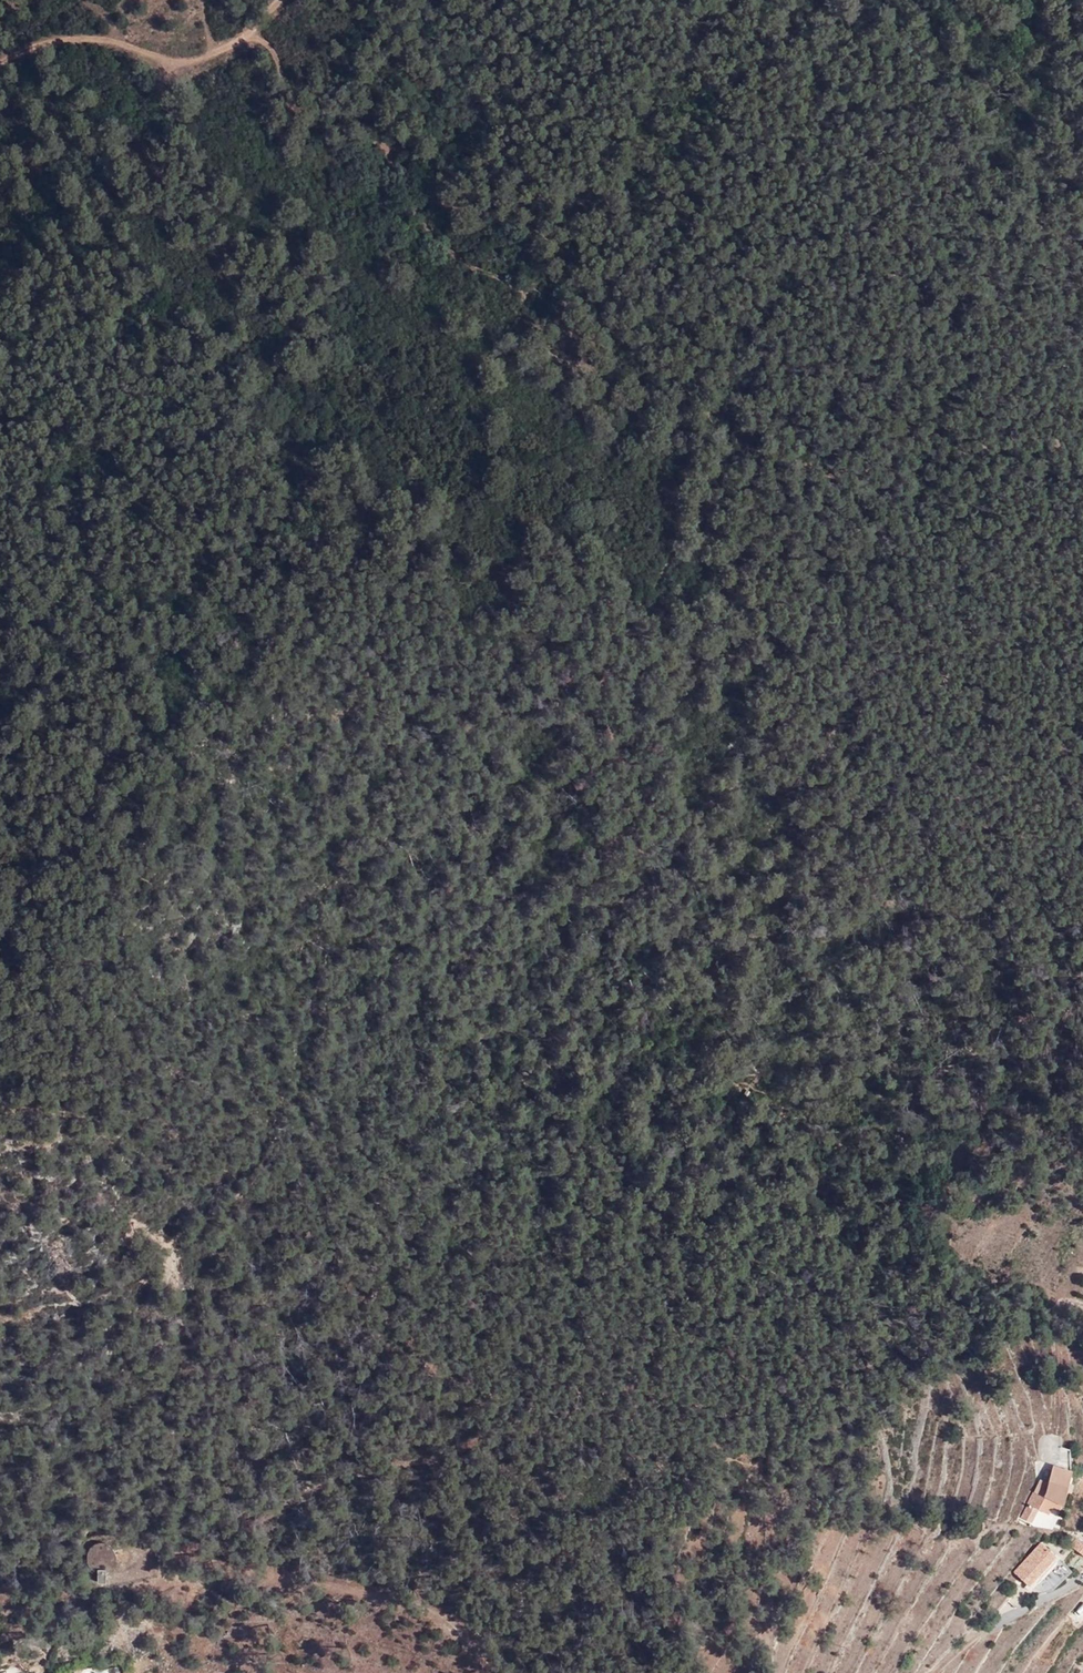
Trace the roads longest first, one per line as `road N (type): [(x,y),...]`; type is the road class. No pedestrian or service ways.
road 1 (track): [(0,60),(69,36),(118,41),(172,64),(245,39),(278,0)]

